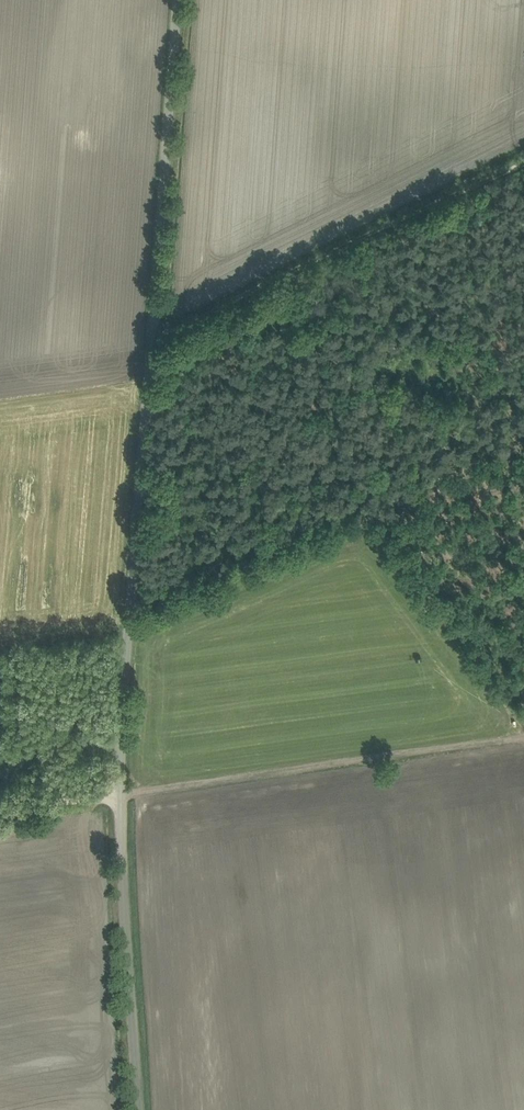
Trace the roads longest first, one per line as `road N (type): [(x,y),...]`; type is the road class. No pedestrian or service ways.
road 1 (unclassified): [(143,1109),(120,798),(188,0)]
road 2 (track): [(0,814),(523,735)]
road 3 (track): [(523,168),(159,341)]

